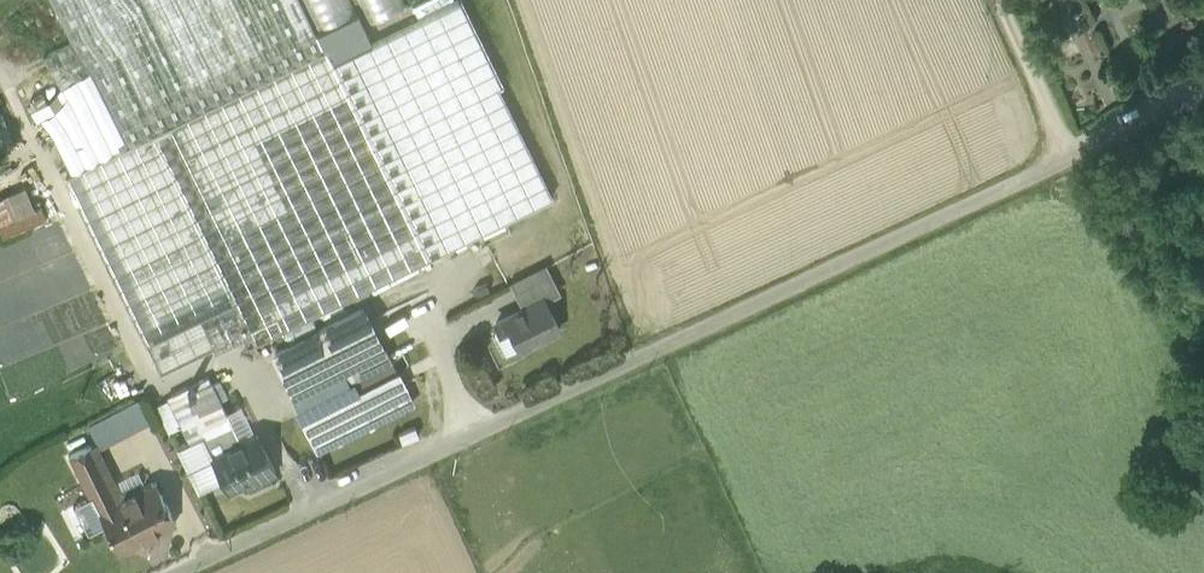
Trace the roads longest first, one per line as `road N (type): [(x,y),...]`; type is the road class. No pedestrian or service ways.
road 1 (residential): [(1203,90),(178,572)]
road 2 (track): [(1002,0),(1066,158)]

